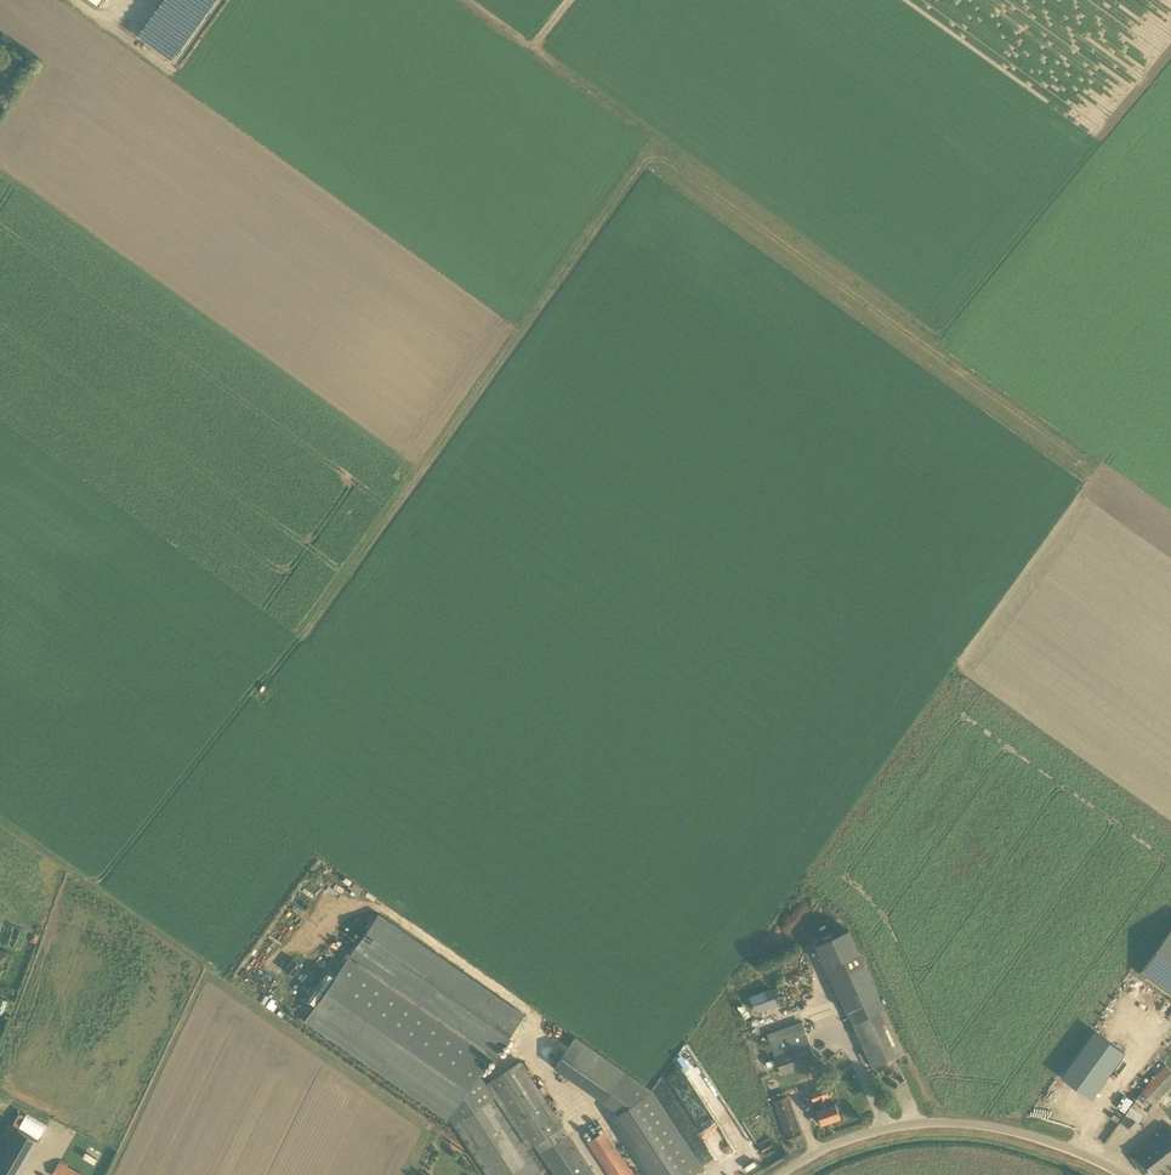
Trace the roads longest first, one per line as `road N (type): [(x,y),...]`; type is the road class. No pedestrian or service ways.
road 1 (unclassified): [(1124,1174),(1074,1148),(961,1124),(874,1132),(780,1174)]

